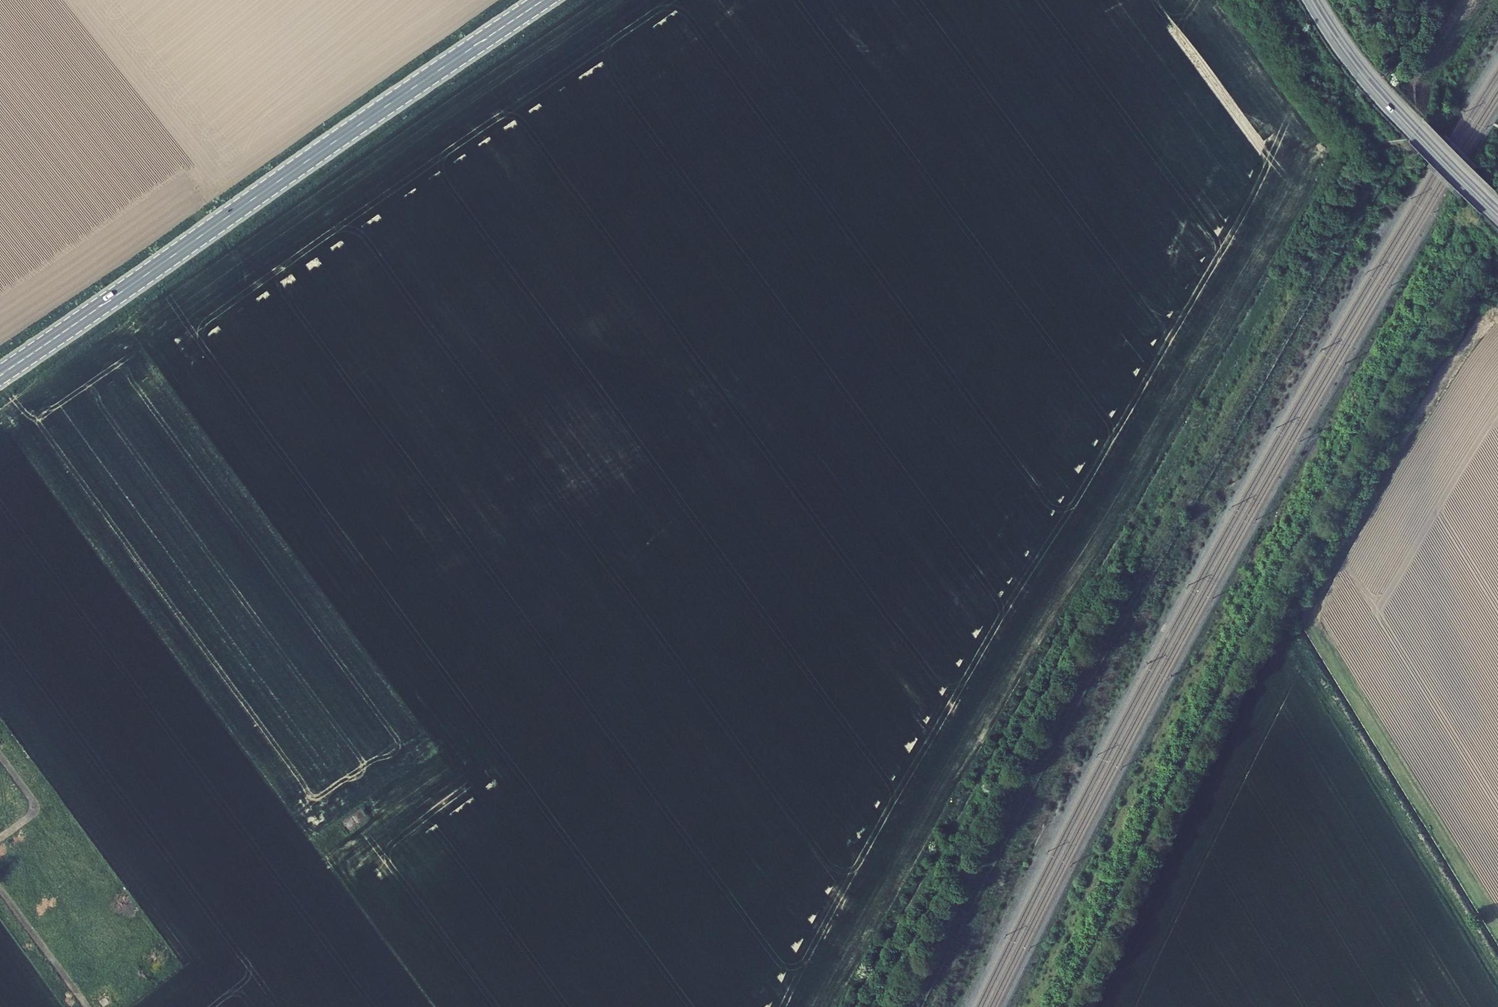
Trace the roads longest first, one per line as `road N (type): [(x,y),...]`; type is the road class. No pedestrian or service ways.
road 1 (primary): [(0,375),(543,0)]
road 2 (tertiary): [(1312,0),(1372,84),(1497,214)]

